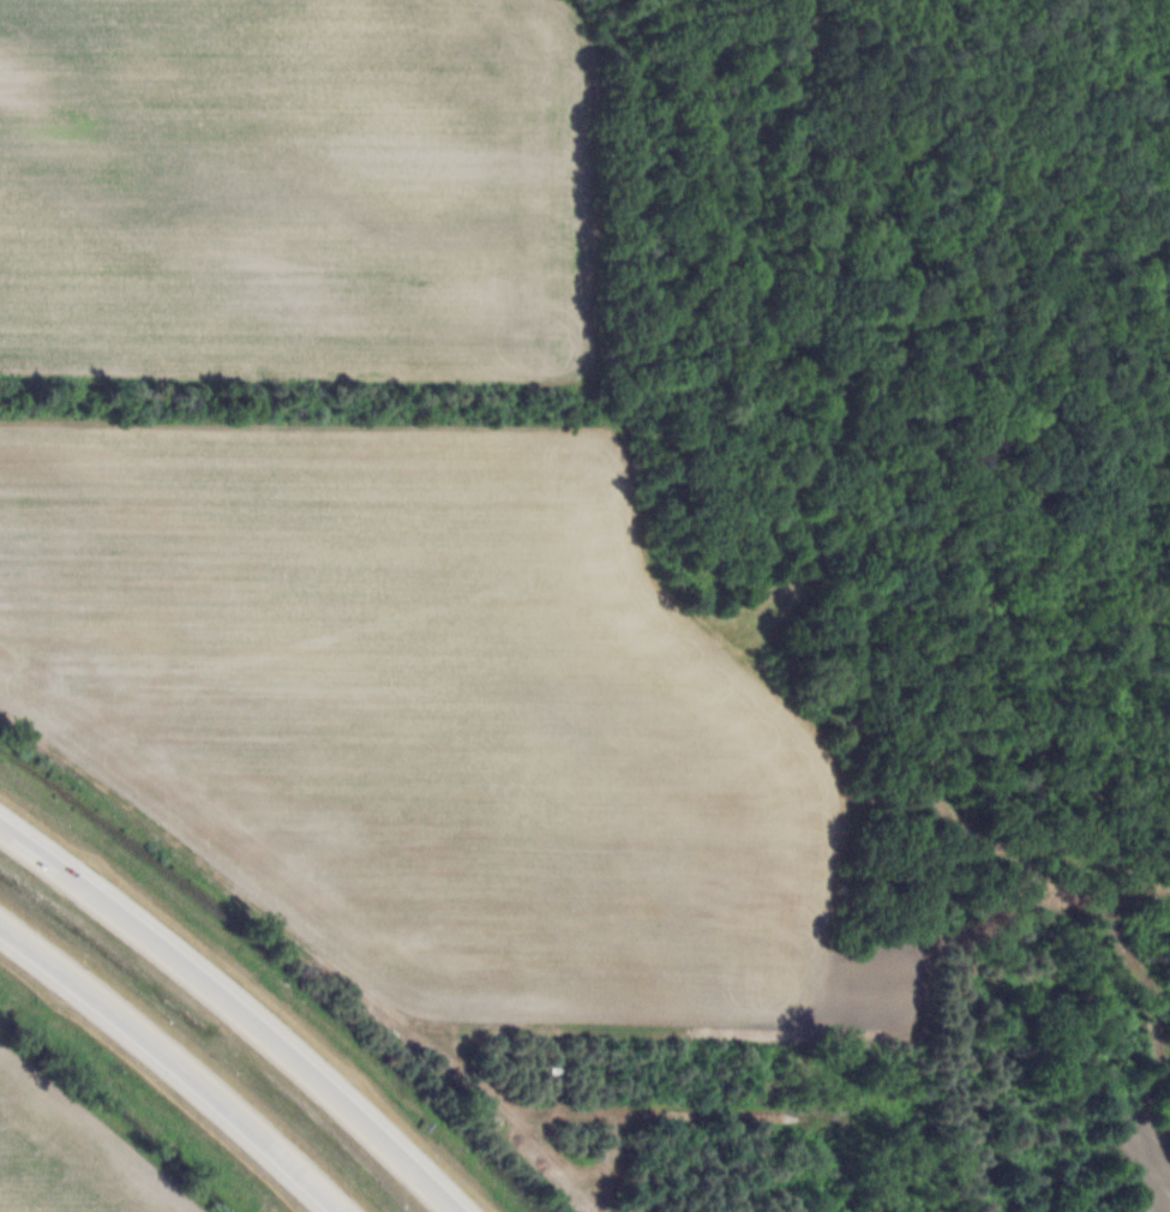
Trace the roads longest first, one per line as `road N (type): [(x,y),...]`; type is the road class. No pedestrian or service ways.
road 1 (motorway): [(456,1211),(240,1012),(0,828)]
road 2 (motorway): [(0,924),(205,1086),(339,1211)]

